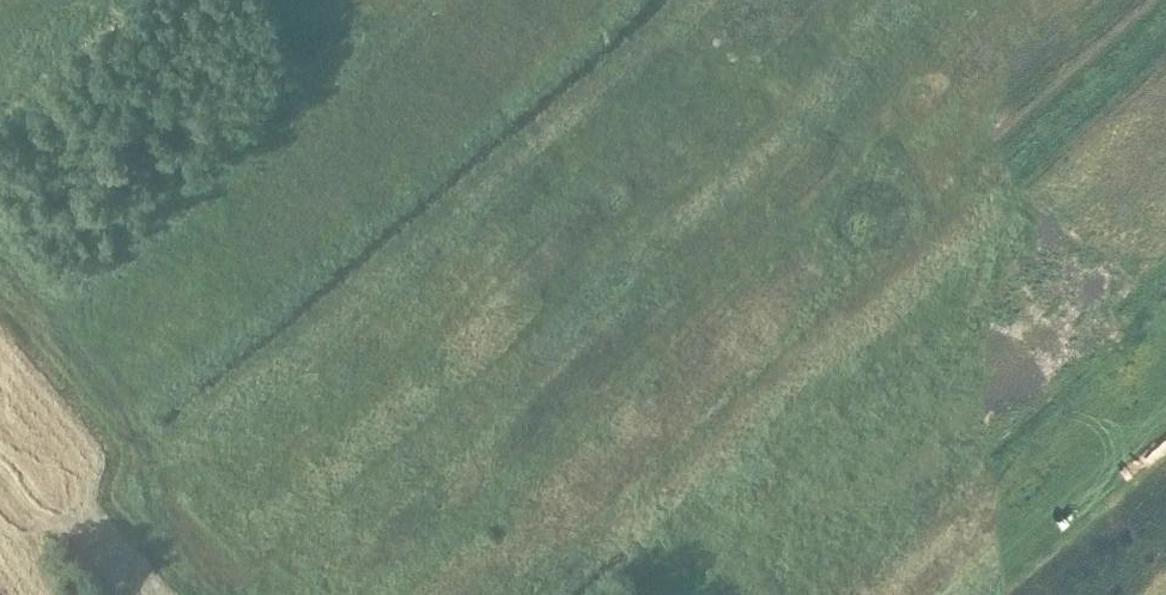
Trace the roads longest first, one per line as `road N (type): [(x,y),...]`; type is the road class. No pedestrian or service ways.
road 1 (track): [(0,440),(144,594)]

